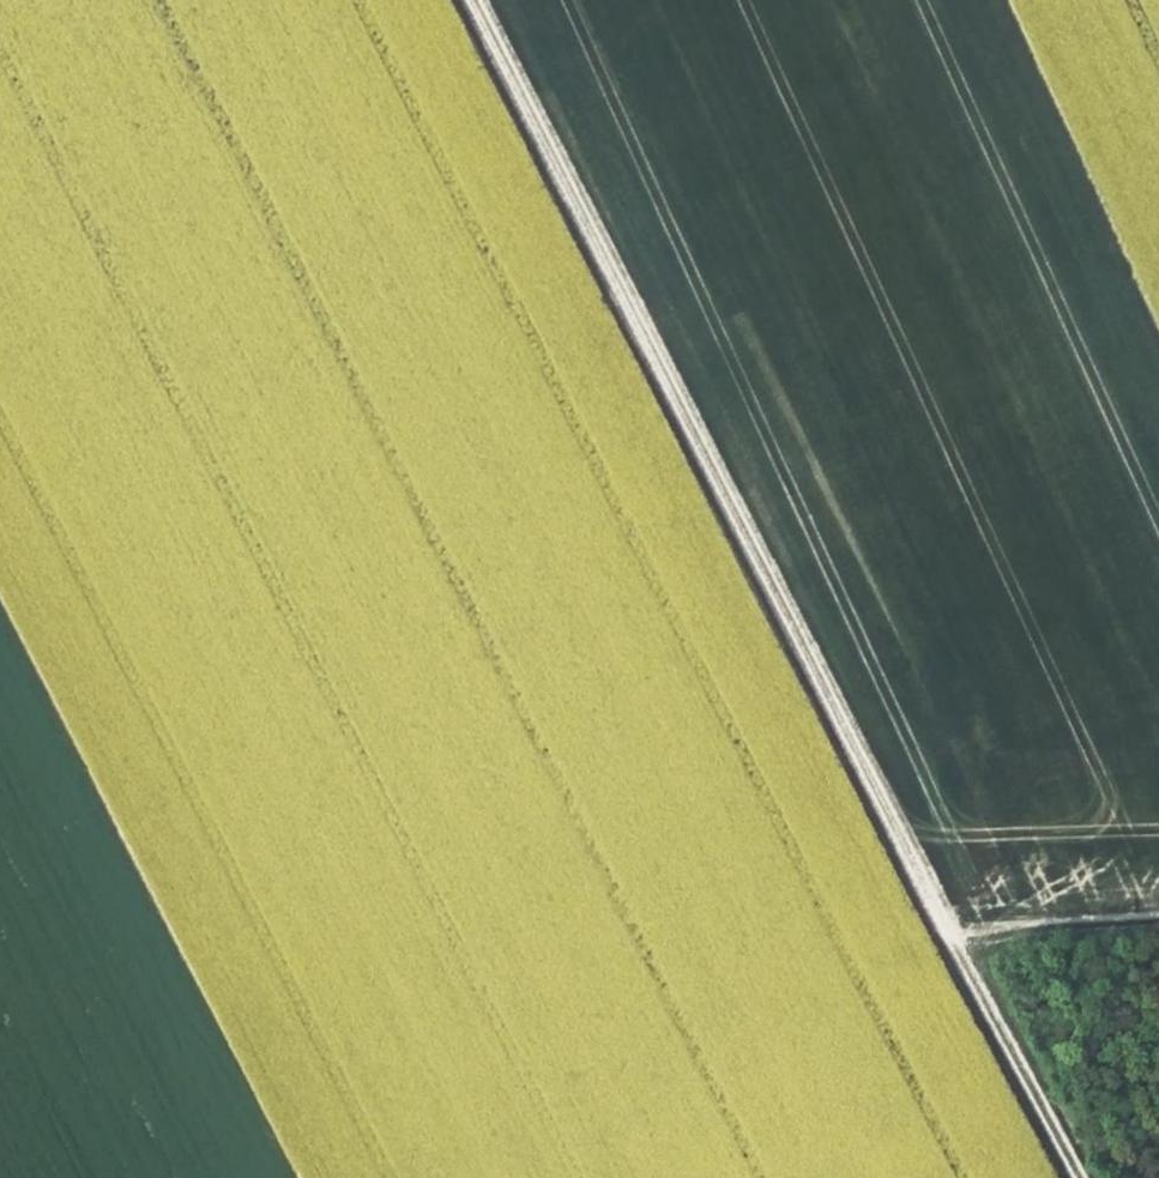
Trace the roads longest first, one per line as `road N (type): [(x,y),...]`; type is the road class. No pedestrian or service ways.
road 1 (track): [(1083,1177),(476,0)]

